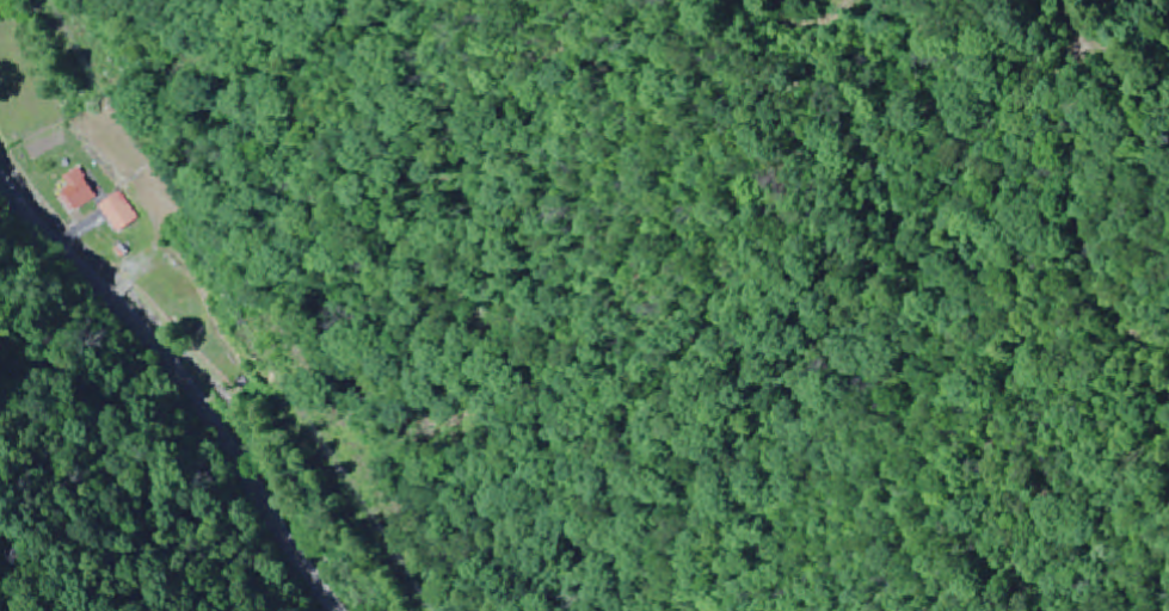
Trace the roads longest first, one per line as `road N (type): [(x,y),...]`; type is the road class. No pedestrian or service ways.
road 1 (secondary): [(0,179),(158,358),(335,610)]

